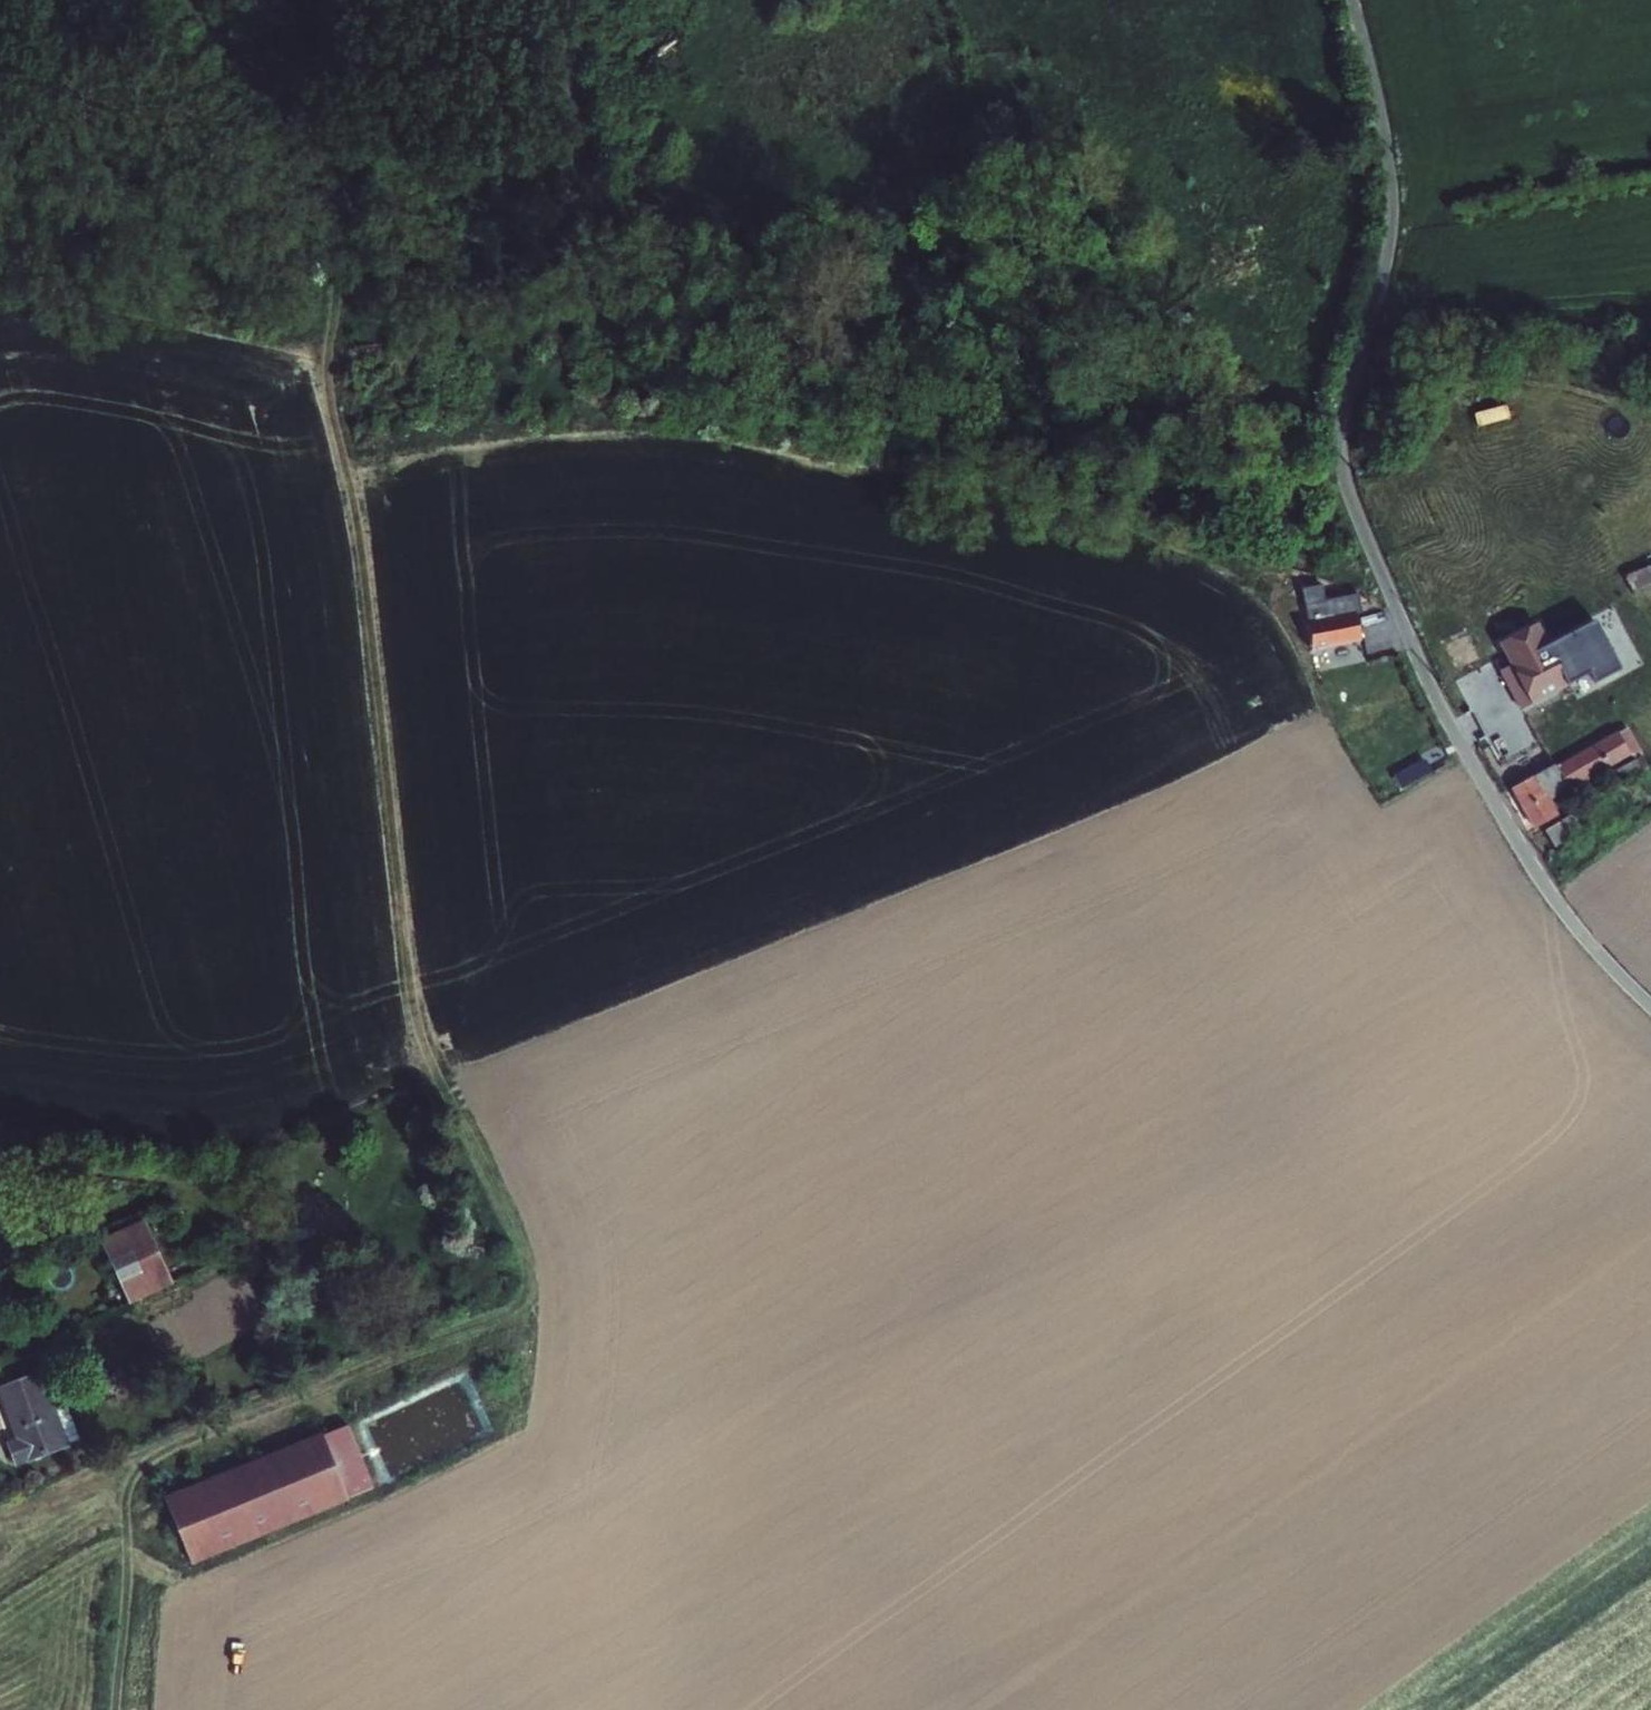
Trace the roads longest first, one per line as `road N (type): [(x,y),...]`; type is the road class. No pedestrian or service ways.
road 1 (unclassified): [(1351,0),(1394,195),(1385,273),(1342,424),(1347,488),(1421,669),(1529,859),(1588,940),(1650,1004)]

